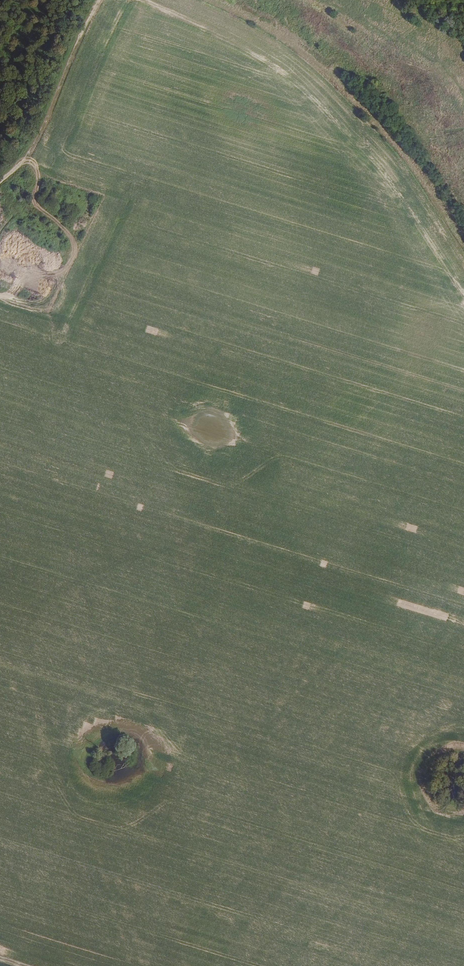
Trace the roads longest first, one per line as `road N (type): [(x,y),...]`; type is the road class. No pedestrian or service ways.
road 1 (track): [(0,182),(38,131),(97,0)]

